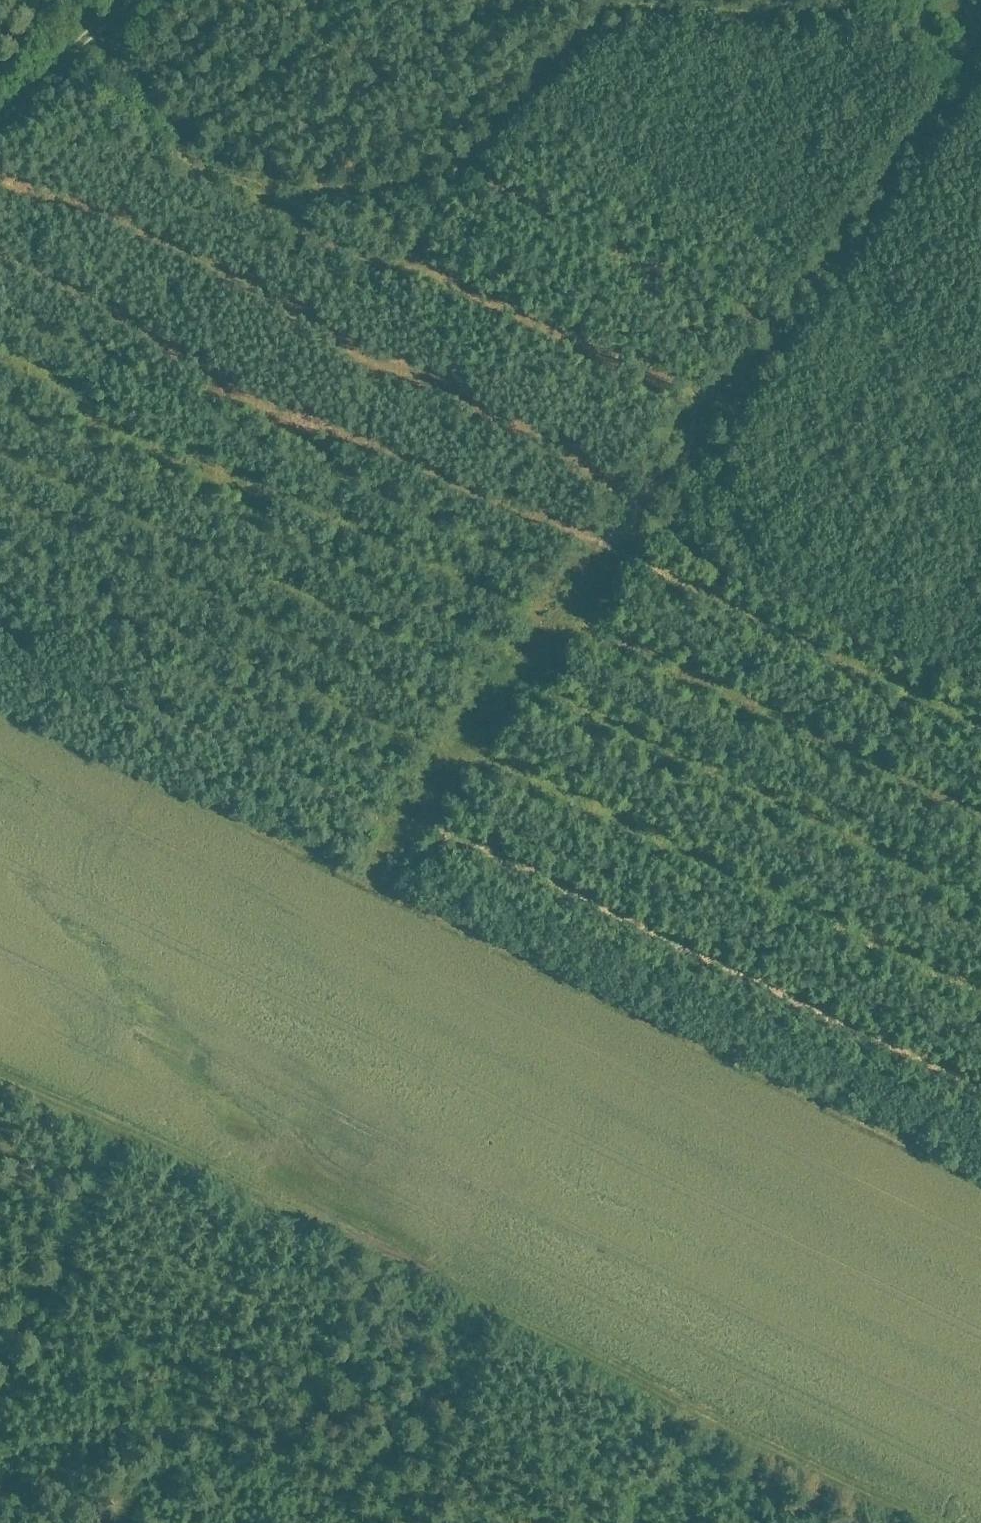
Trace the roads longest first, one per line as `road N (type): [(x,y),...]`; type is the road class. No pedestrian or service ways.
road 1 (track): [(0,1087),(909,1522)]
road 2 (track): [(98,1134),(0,1368)]
road 3 (track): [(0,110),(129,0)]

